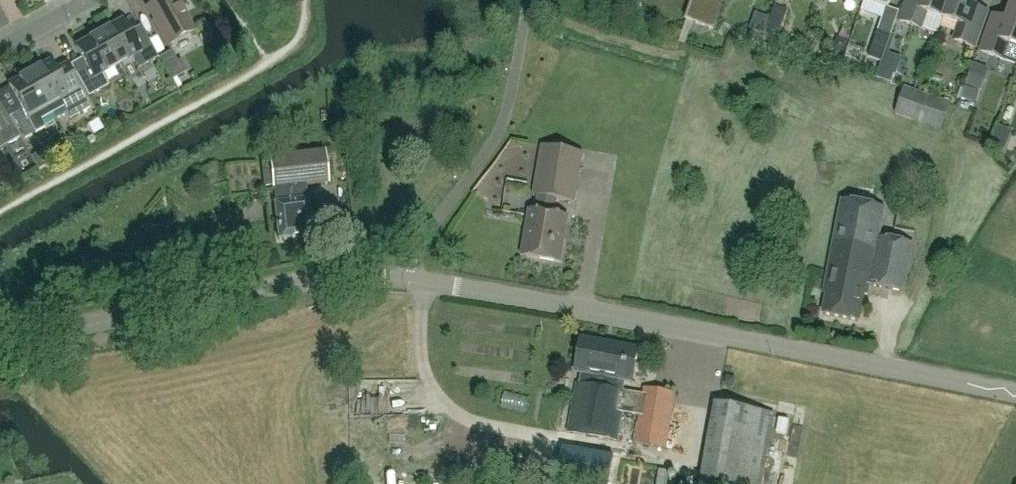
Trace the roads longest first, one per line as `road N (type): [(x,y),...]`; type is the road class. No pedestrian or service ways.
road 1 (residential): [(1015,393),(553,301),(374,274),(234,289),(0,339)]

